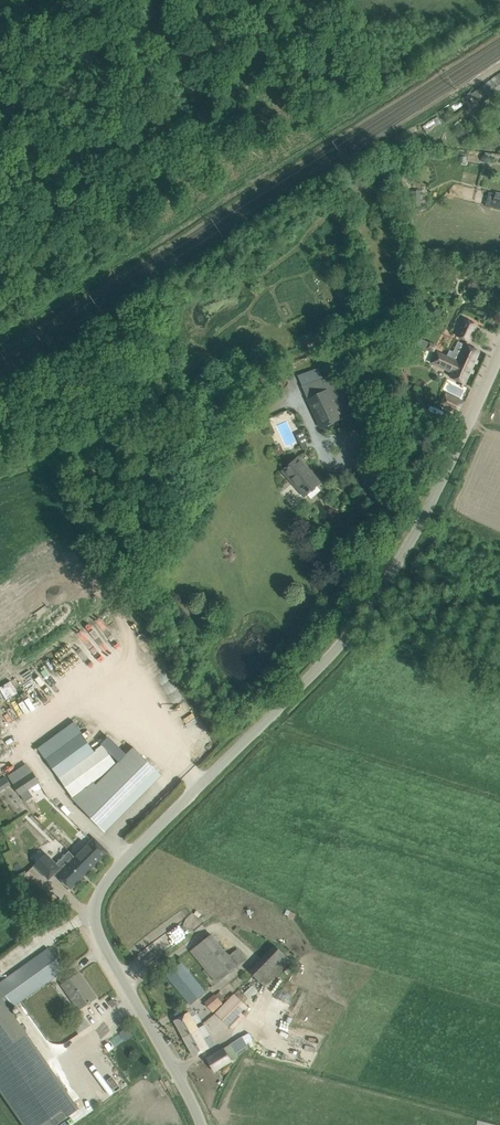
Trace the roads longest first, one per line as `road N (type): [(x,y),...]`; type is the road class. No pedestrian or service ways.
road 1 (unclassified): [(201,1124),(100,938),(97,899),(115,870),(372,605),(424,518),(499,354)]
road 2 (track): [(0,338),(115,268)]

